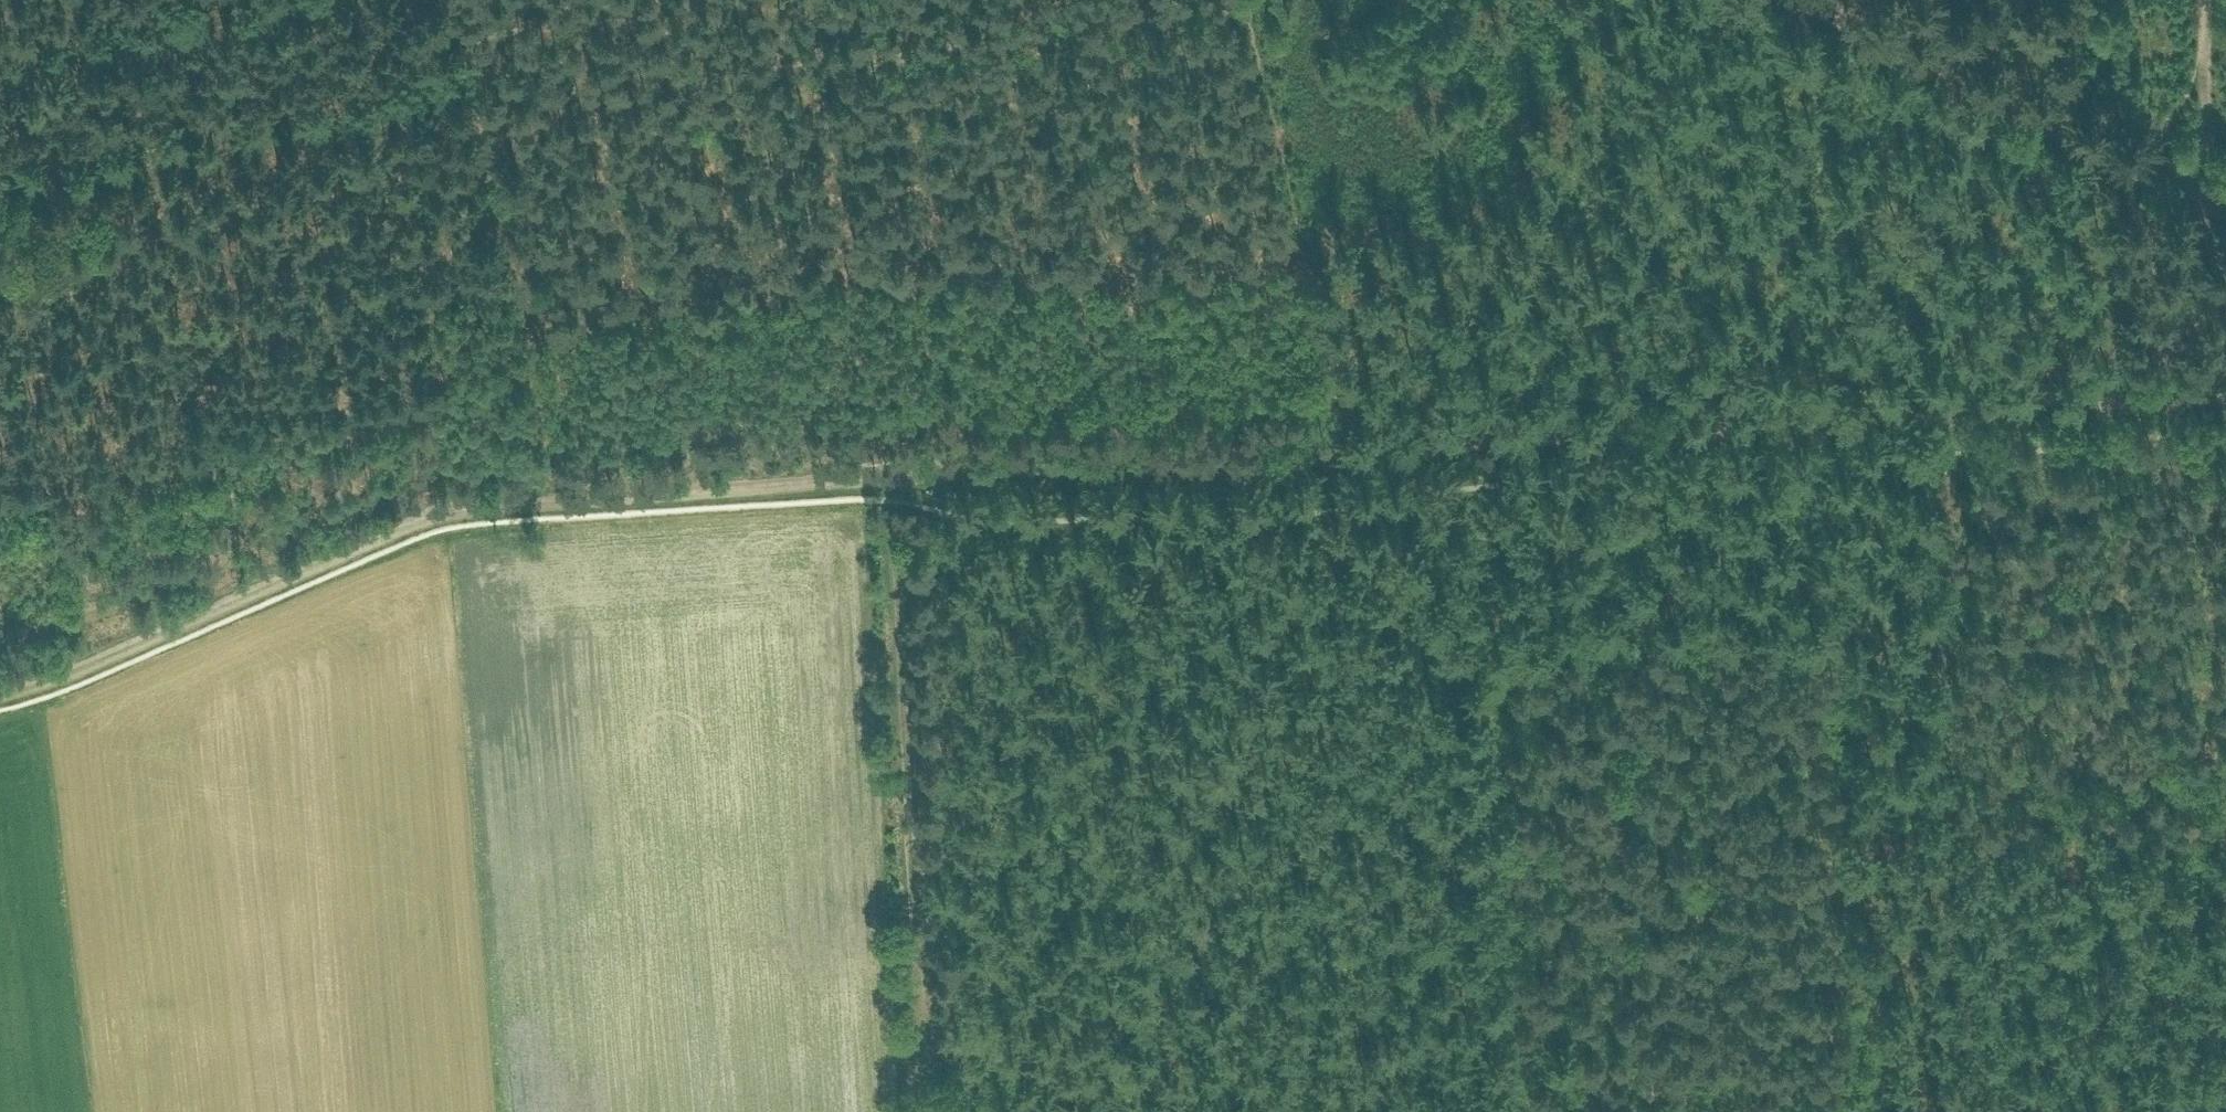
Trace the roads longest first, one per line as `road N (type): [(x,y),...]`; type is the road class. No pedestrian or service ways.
road 1 (track): [(0,695),(429,513),(480,501),(2164,396)]
road 2 (track): [(894,476),(923,1111)]
road 3 (track): [(1229,5),(1329,454)]
road 4 (track): [(2179,183),(1831,0)]
road 5 (track): [(2179,183),(2164,396)]
road 6 (track): [(2192,0),(2179,183)]

